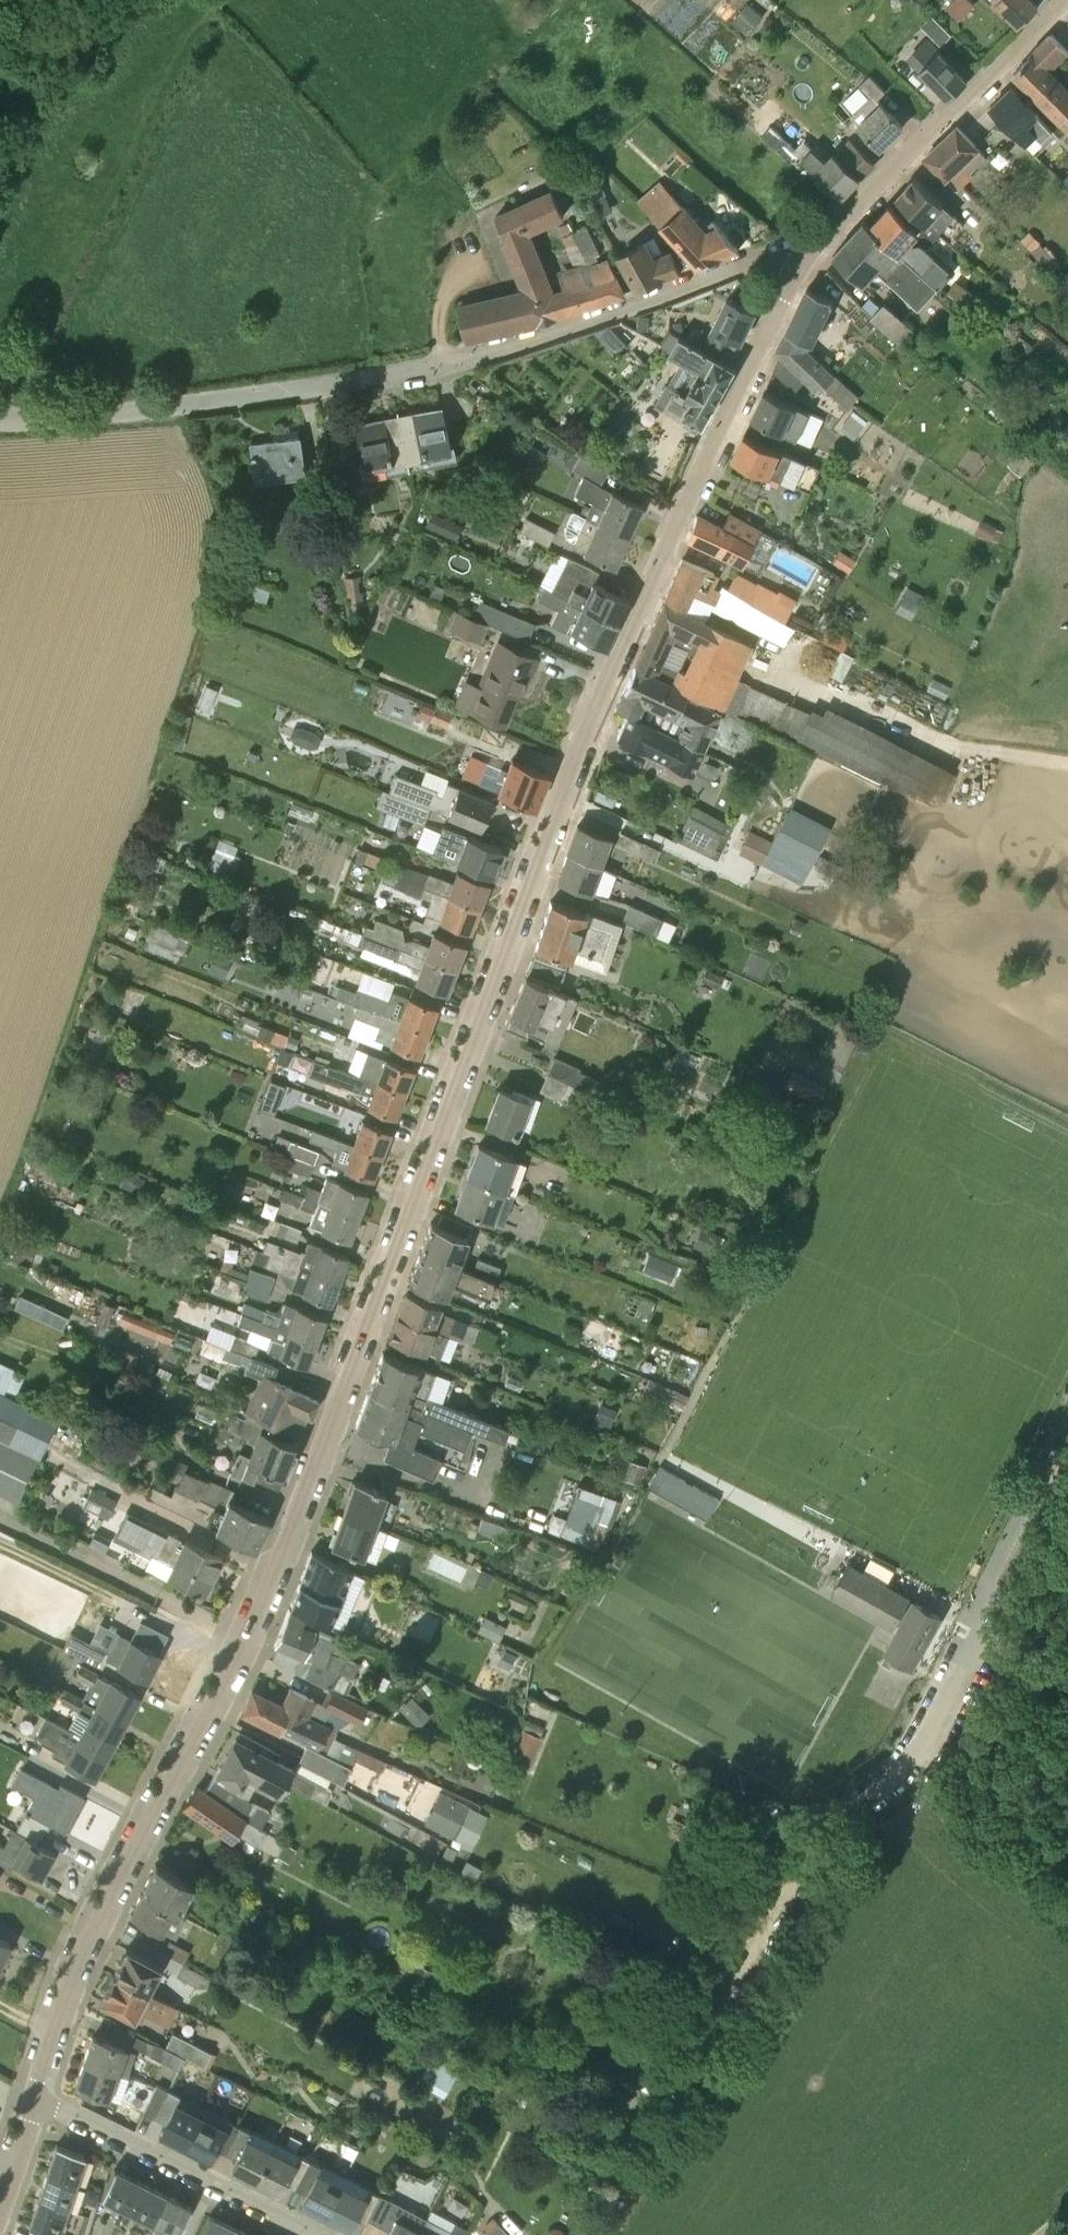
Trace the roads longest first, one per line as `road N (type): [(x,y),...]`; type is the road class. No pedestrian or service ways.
road 1 (tertiary): [(40,2100),(75,1982),(258,1618),(569,780),(799,266)]
road 2 (residential): [(604,2234),(637,2049),(686,1928),(749,1837),(839,1799)]
road 3 (unclassified): [(839,1799),(879,1783),(935,1729),(972,1655),(984,1592),(1067,1425)]
road 4 (residential): [(799,266),(764,258),(507,346),(374,378)]
road 5 (tertiary): [(799,266),(825,231),(1065,0)]
road 6 (track): [(839,1799),(682,2057),(626,2105)]
road 7 (unclassified): [(374,378),(40,416)]
road 8 (residential): [(316,2234),(40,2100)]

